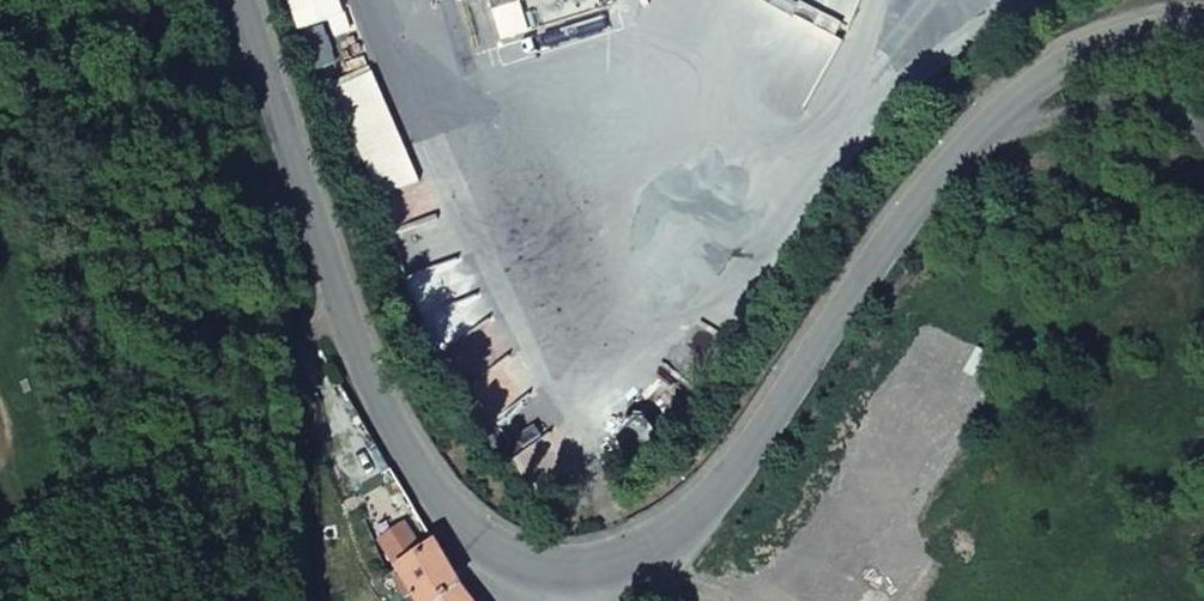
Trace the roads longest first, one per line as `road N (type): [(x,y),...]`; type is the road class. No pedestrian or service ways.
road 1 (tertiary): [(258,0),(379,382),(450,506),(550,577),(647,565),(732,491),(894,235),(997,122)]
road 2 (track): [(307,600),(312,183)]
road 3 (tertiary): [(1203,23),(1077,35),(997,122)]
road 4 (track): [(997,122),(1136,91),(1192,120),(1203,139)]

